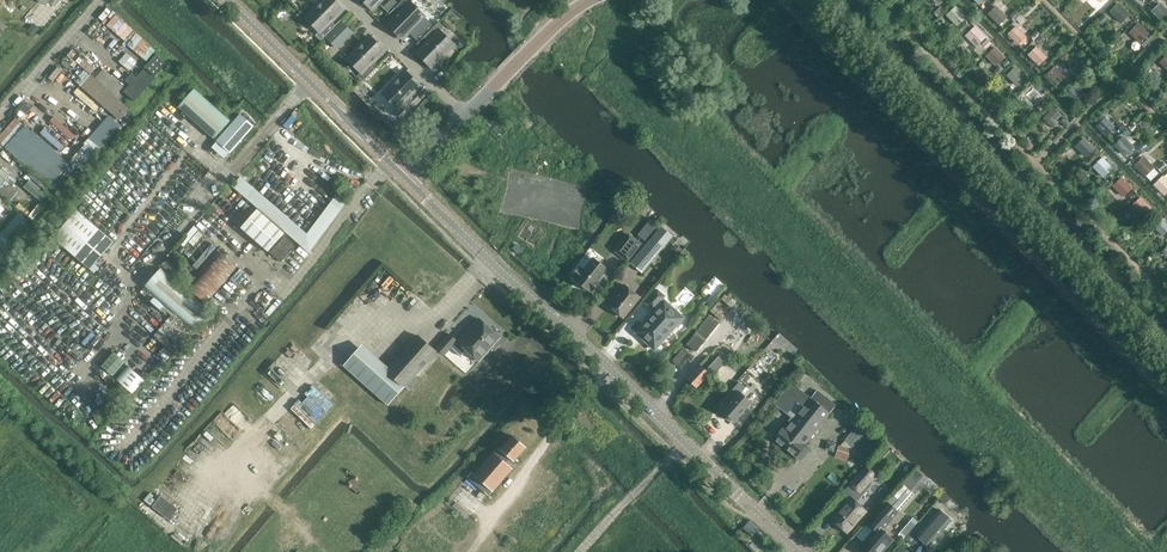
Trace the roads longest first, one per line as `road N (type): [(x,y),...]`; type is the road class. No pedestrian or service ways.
road 1 (unclassified): [(800,551),(406,178)]
road 2 (unclassified): [(406,178),(530,47),(591,0)]
road 3 (unclassified): [(406,178),(227,0)]
road 4 (track): [(472,551),(547,440),(612,372)]
road 5 (track): [(578,551),(688,446)]

